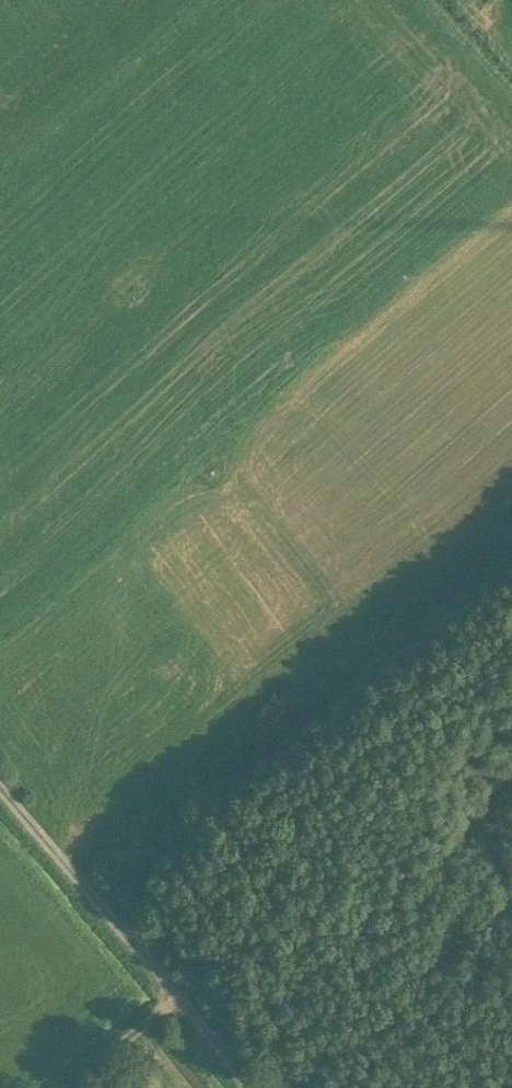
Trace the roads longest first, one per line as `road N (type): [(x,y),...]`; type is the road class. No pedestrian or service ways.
road 1 (track): [(270,1087),(0,778)]
road 2 (track): [(181,995),(67,1087)]

